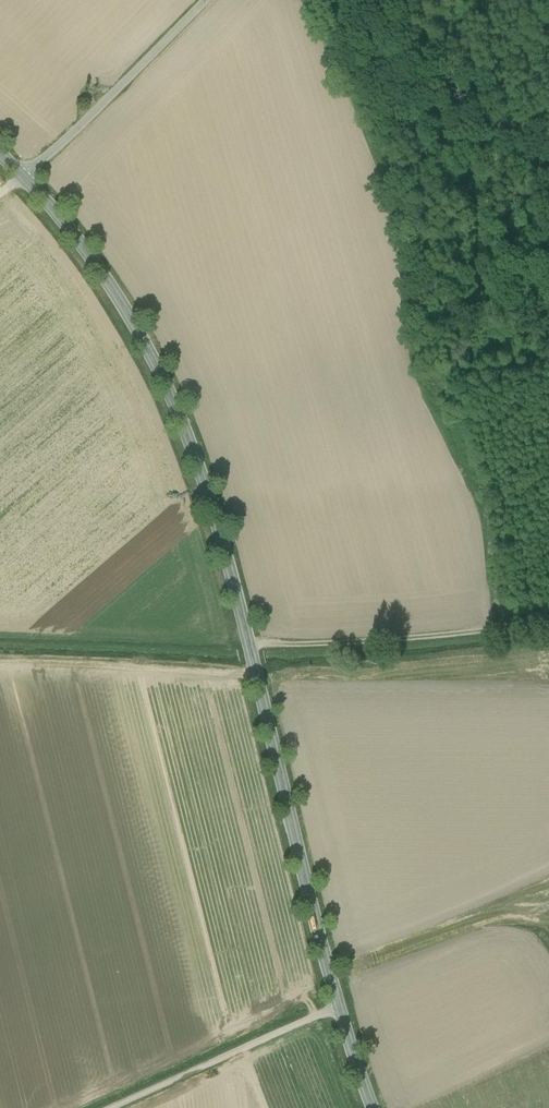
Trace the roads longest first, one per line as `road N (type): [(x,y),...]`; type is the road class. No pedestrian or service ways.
road 1 (tertiary): [(375,1107),(338,1008),(201,469),(142,338),(22,176)]
road 2 (track): [(248,645),(383,645),(548,618)]
road 3 (track): [(103,1107),(338,1008)]
road 4 (unclassified): [(206,0),(22,176)]

